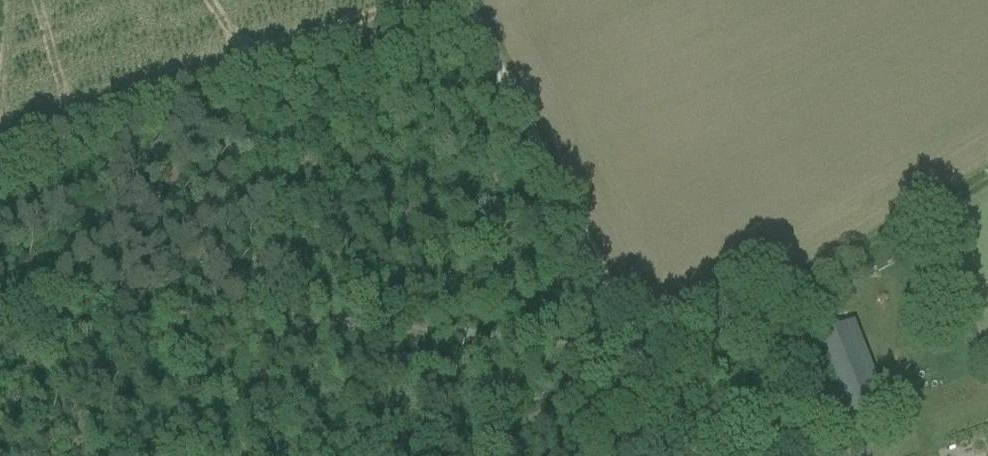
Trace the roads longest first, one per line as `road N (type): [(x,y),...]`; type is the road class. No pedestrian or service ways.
road 1 (track): [(466,0),(692,455)]

